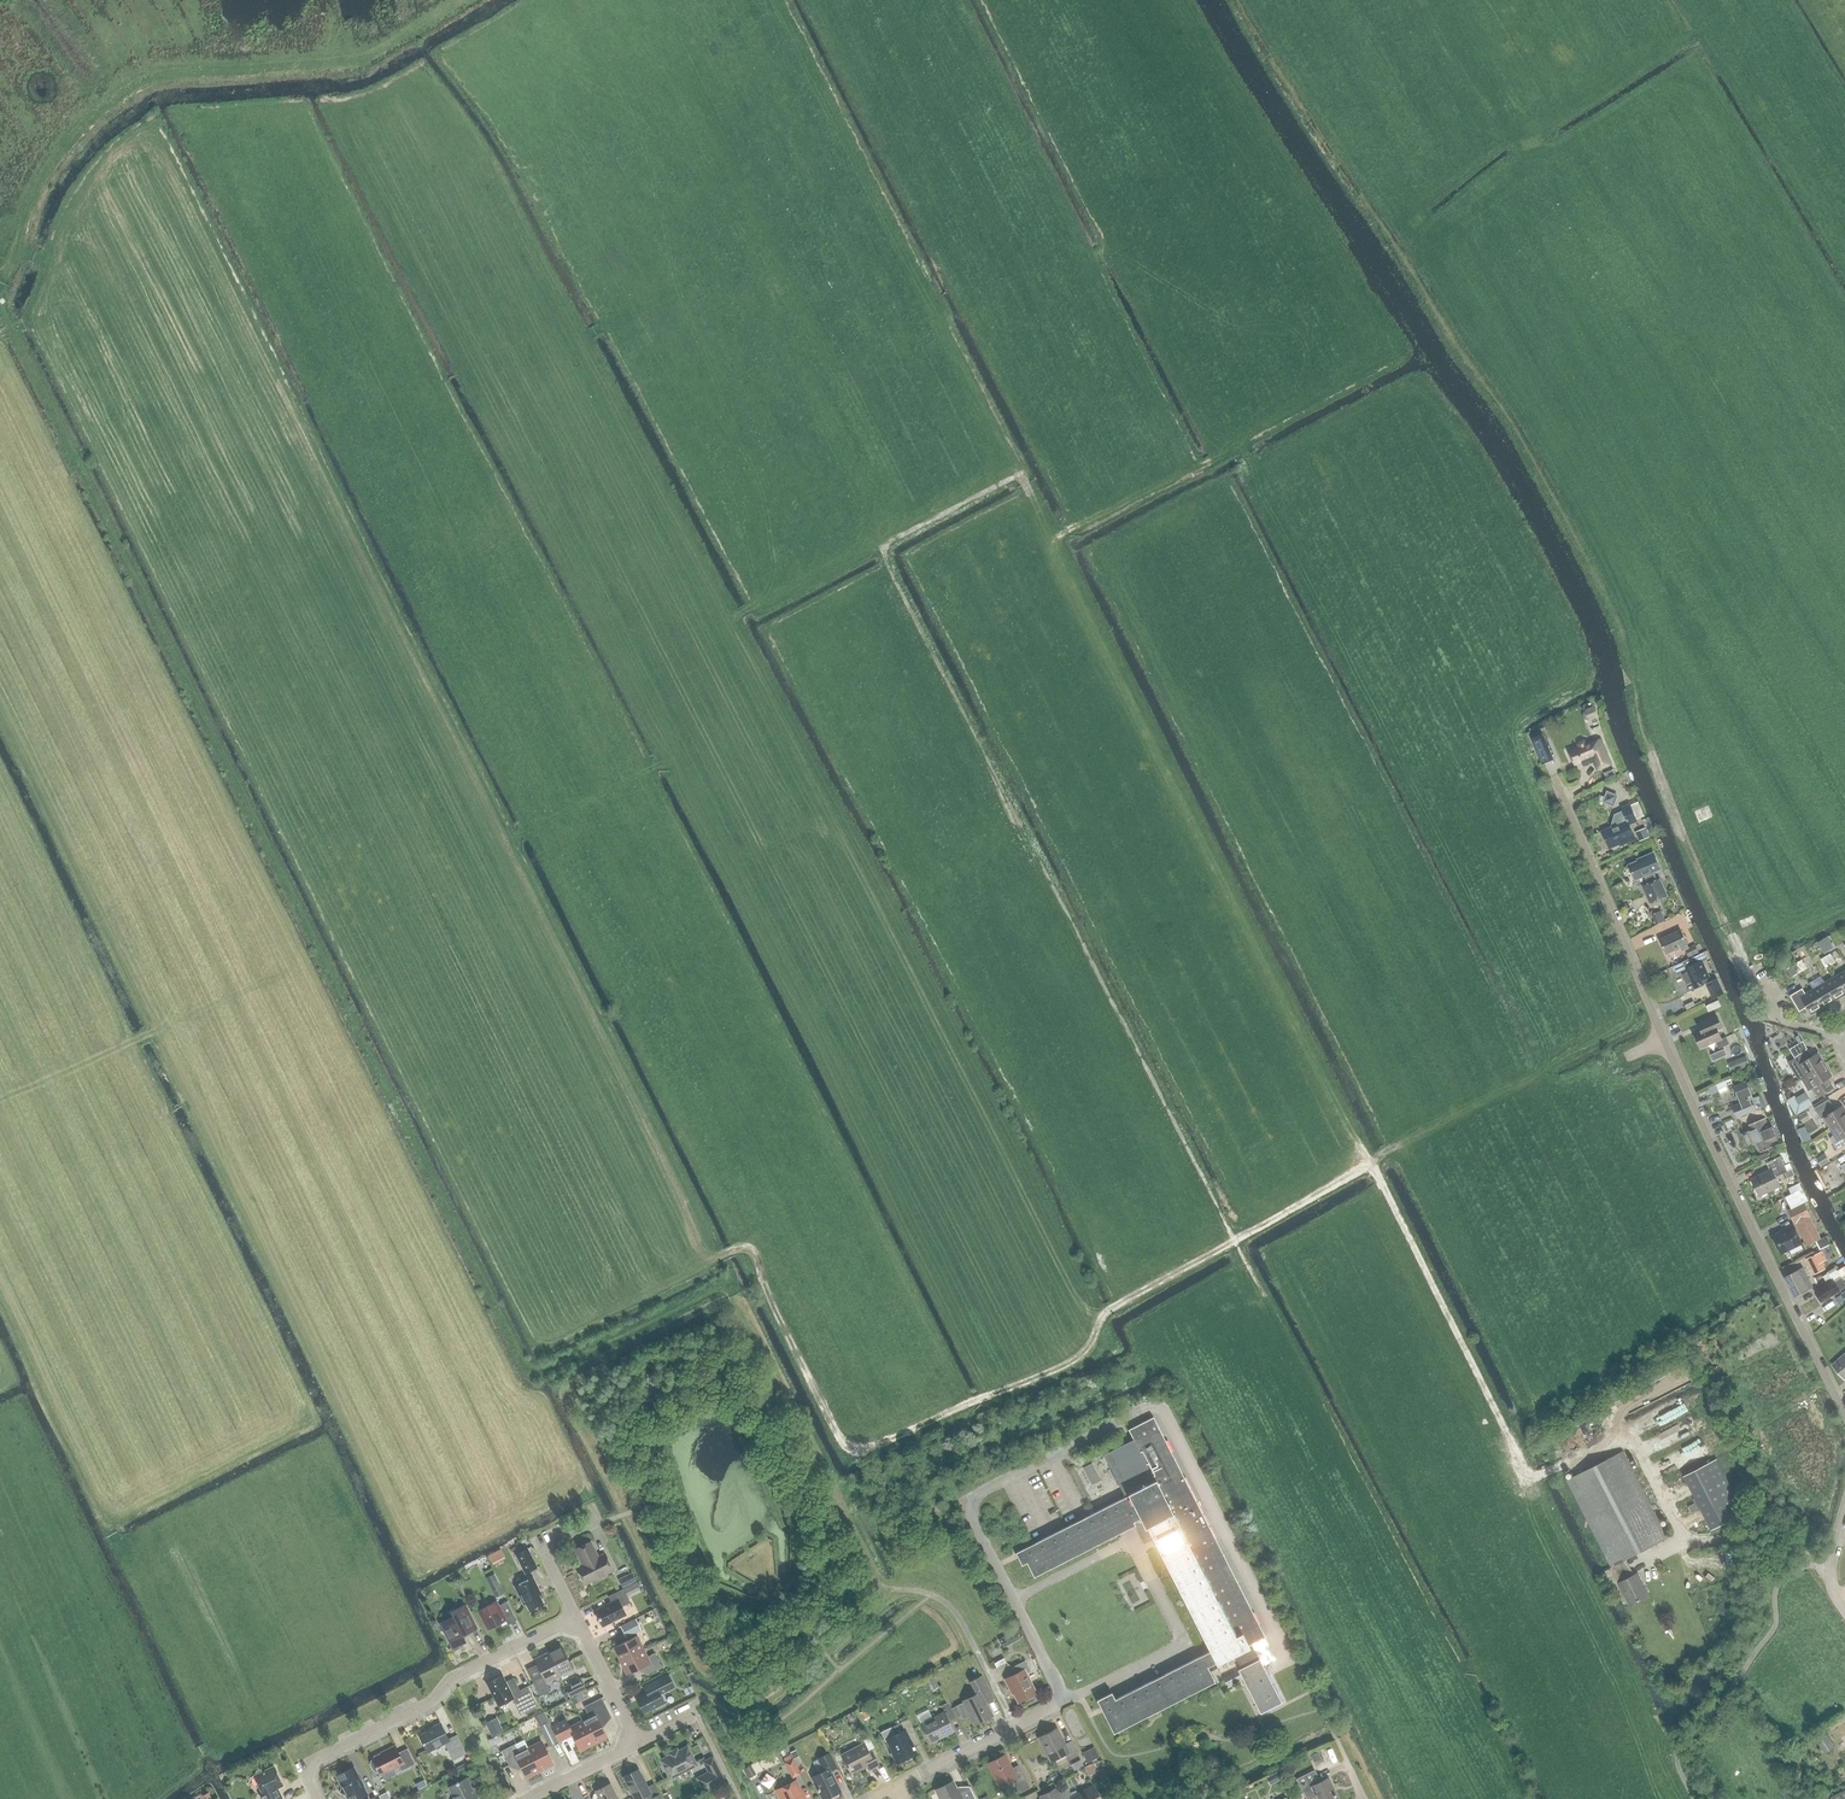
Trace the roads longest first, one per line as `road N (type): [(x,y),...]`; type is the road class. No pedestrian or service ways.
road 1 (unclassified): [(1844,1416),(1699,1115),(1553,782)]
road 2 (residential): [(316,1798),(309,1782),(314,1762),(436,1699),(454,1676),(575,1617)]
road 3 (residential): [(895,1790),(1185,1642)]
road 4 (residential): [(639,1743),(575,1617)]
road 5 (residential): [(575,1617),(544,1549),(600,1523)]
road 6 (residential): [(527,1798),(639,1743)]

